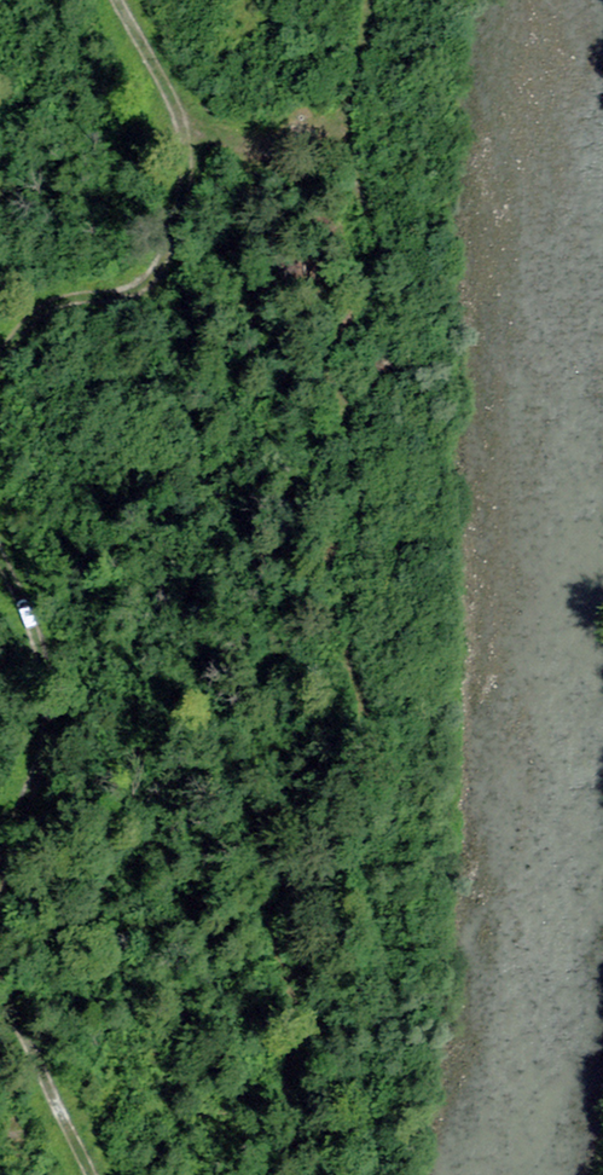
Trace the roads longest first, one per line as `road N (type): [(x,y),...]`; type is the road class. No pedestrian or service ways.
road 1 (track): [(0,357),(56,299),(120,295),(149,280),(186,182),(185,130),(116,0)]
road 2 (track): [(0,851),(47,727),(48,702),(44,667),(0,558)]
road 3 (track): [(91,1174),(0,1000)]
road 4 (track): [(185,130),(255,151),(340,145)]

